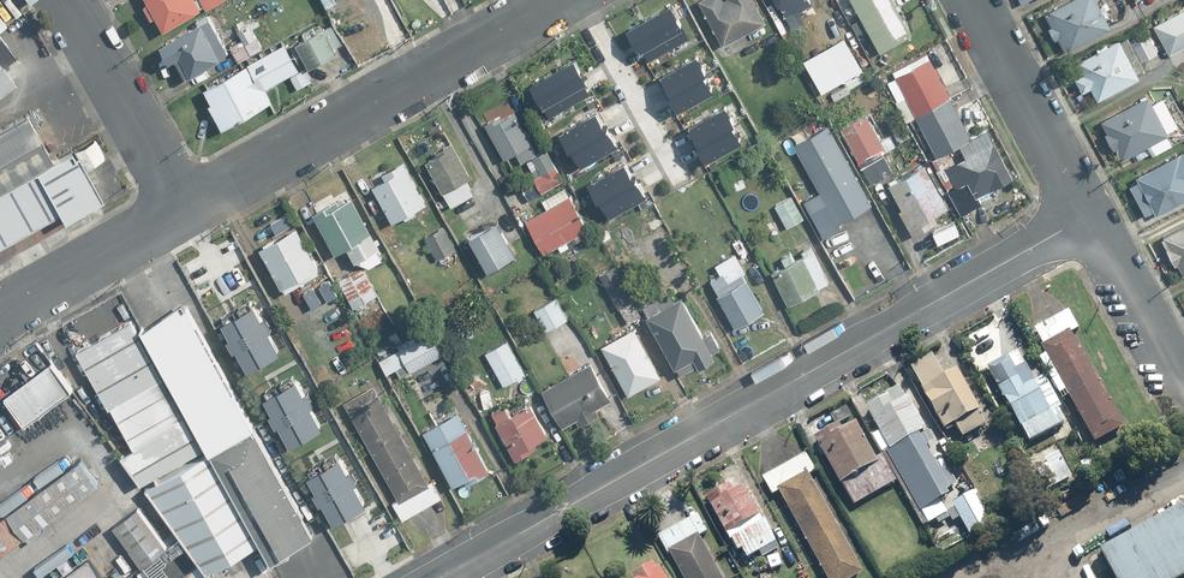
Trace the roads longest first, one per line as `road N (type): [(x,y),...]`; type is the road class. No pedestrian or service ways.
road 1 (unclassified): [(1090,216),(434,577)]
road 2 (unclassified): [(562,0),(181,210)]
road 3 (unclassified): [(1090,216),(975,0)]
road 4 (unclassified): [(62,0),(181,210)]
road 5 (unclassified): [(181,210),(0,311)]
road 6 (unclassified): [(1183,384),(1090,216)]

